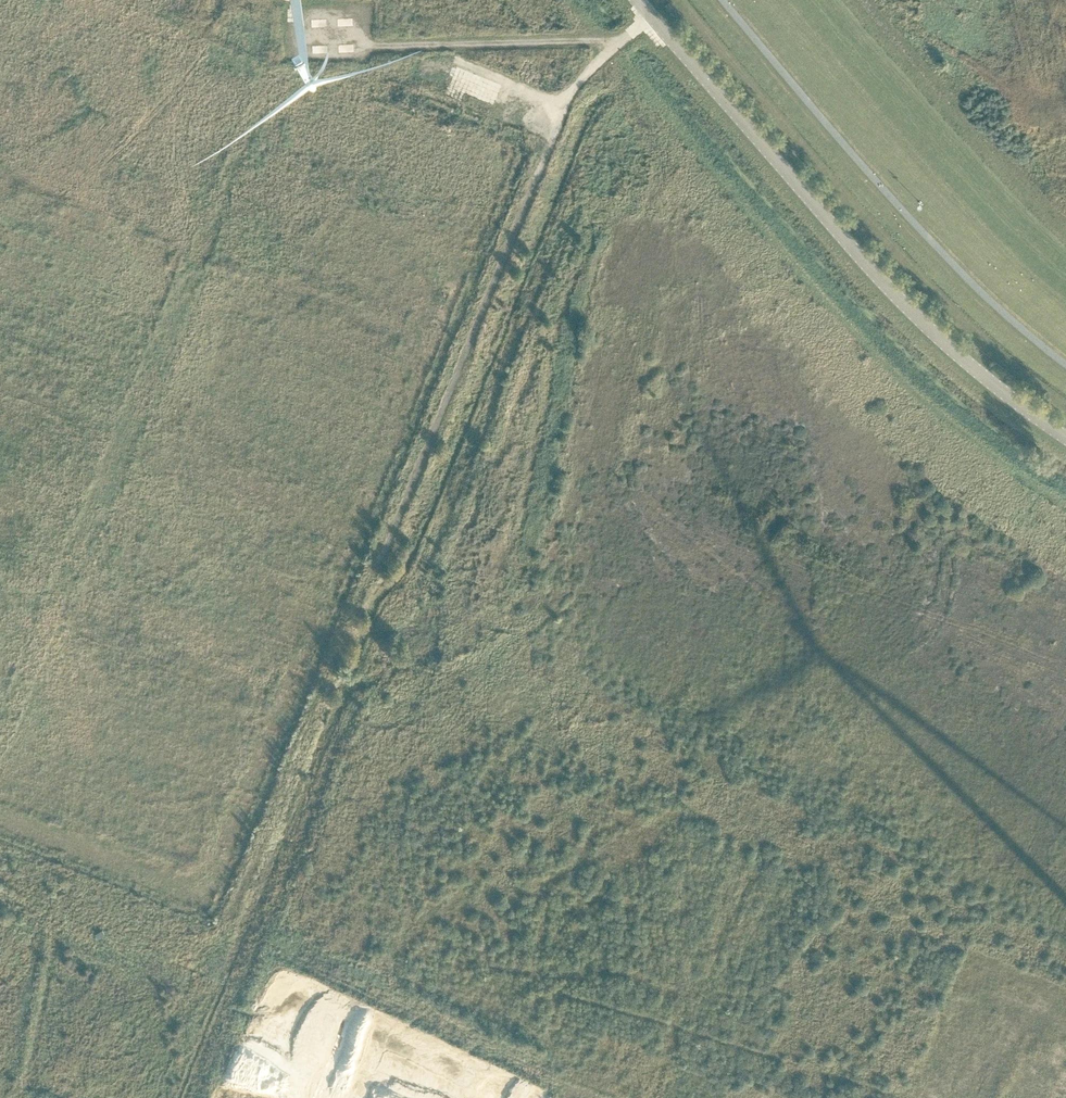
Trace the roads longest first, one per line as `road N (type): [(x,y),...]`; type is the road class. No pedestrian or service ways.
road 1 (tertiary): [(641,0),(882,277),(962,357),(1065,436)]

